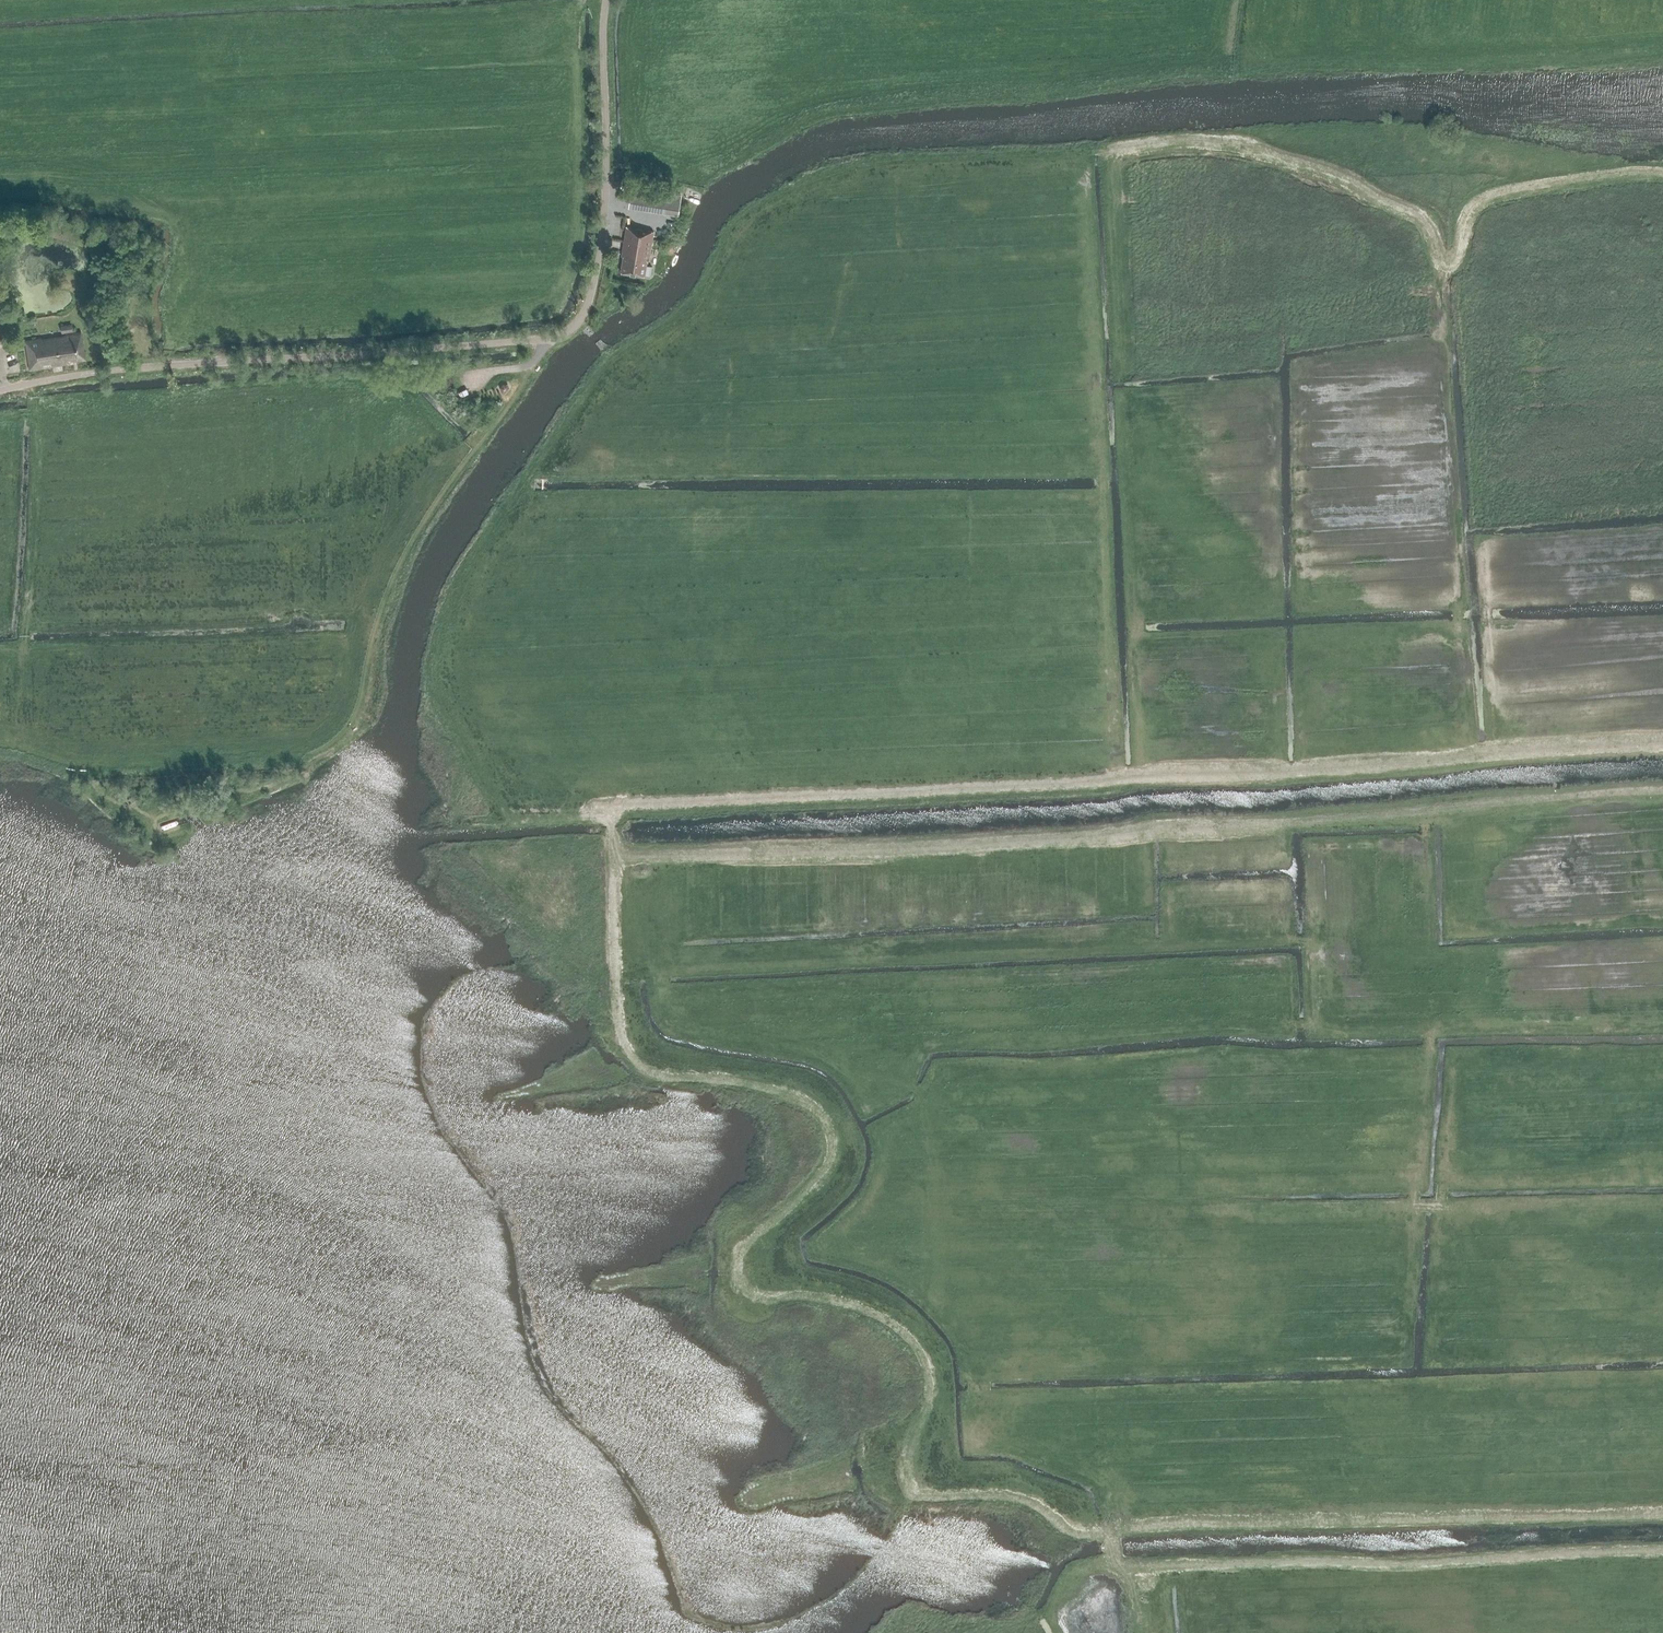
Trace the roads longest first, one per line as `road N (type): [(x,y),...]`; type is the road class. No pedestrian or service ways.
road 1 (unclassified): [(0,391),(99,372),(548,340),(569,330),(583,315),(604,223),(608,0)]

